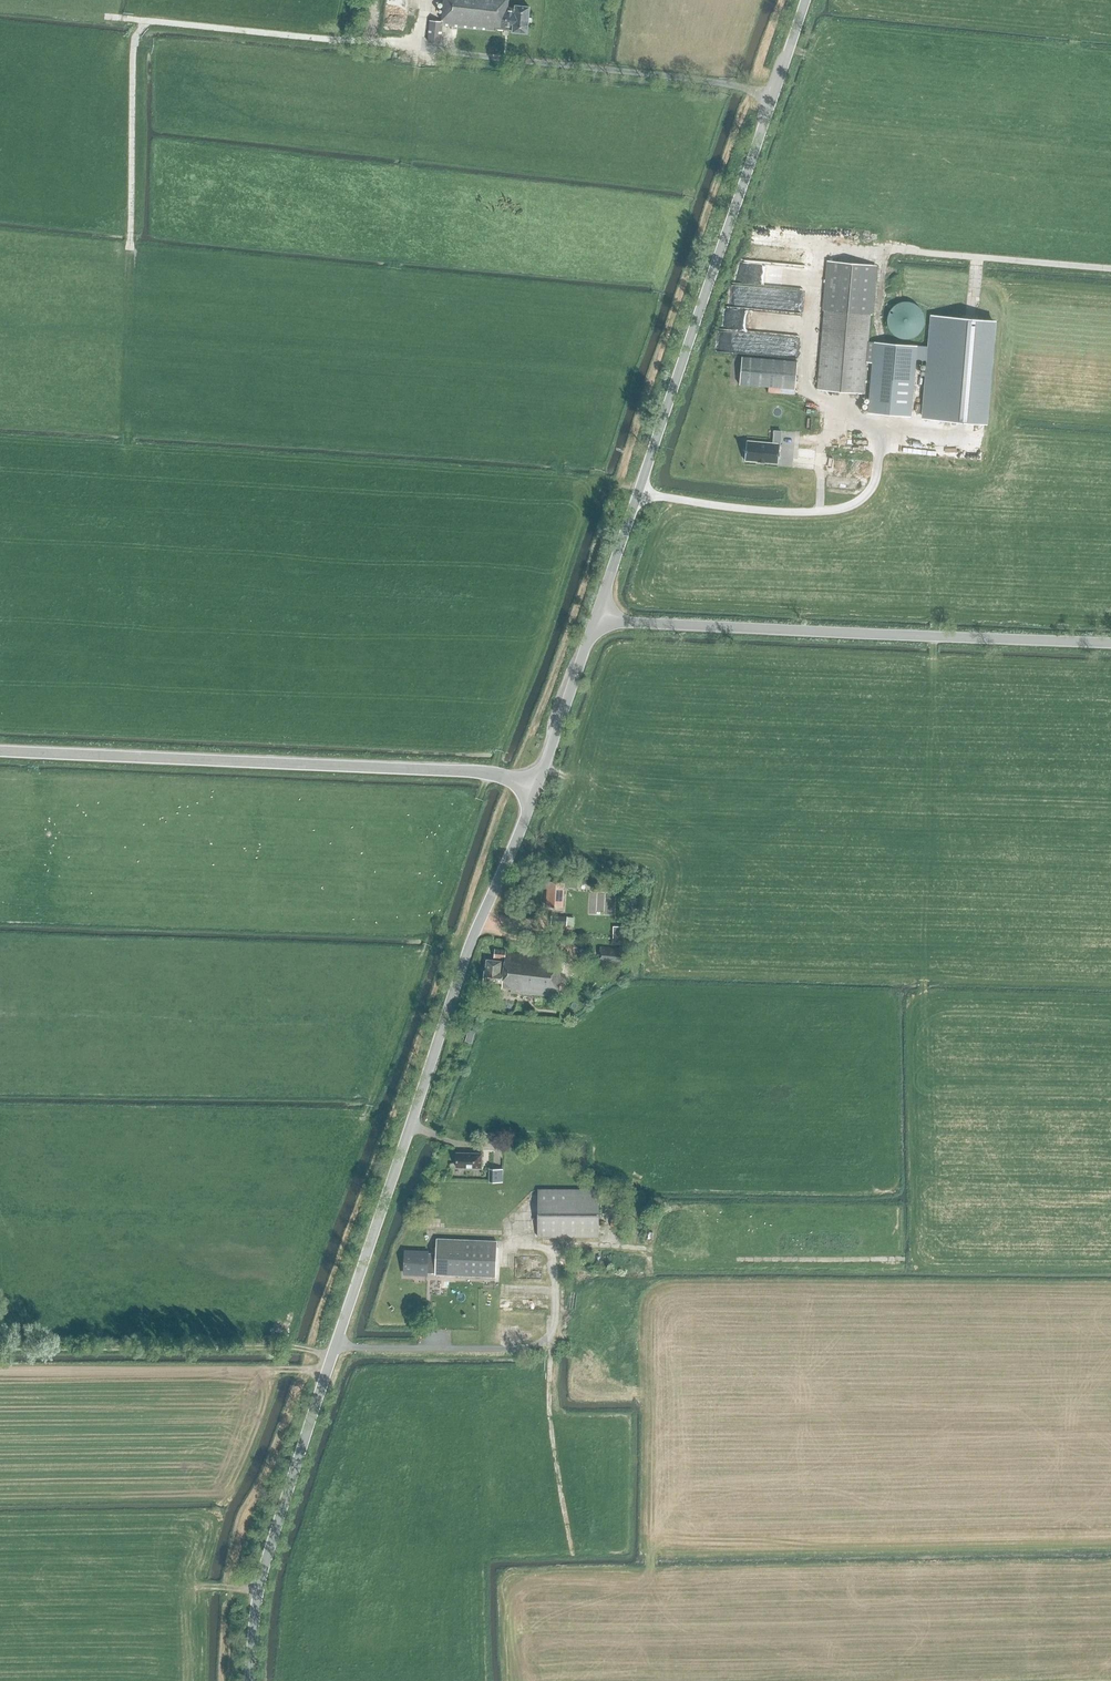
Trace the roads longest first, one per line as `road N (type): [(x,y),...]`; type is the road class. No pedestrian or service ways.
road 1 (unclassified): [(251,1680),(257,1593),(470,942),(536,788)]
road 2 (unclassified): [(595,620),(805,0)]
road 3 (tertiary): [(536,788),(494,775),(0,752)]
road 4 (tertiary): [(1110,645),(595,620)]
road 5 (track): [(336,1347),(0,1348)]
road 6 (tertiary): [(536,788),(595,620)]

